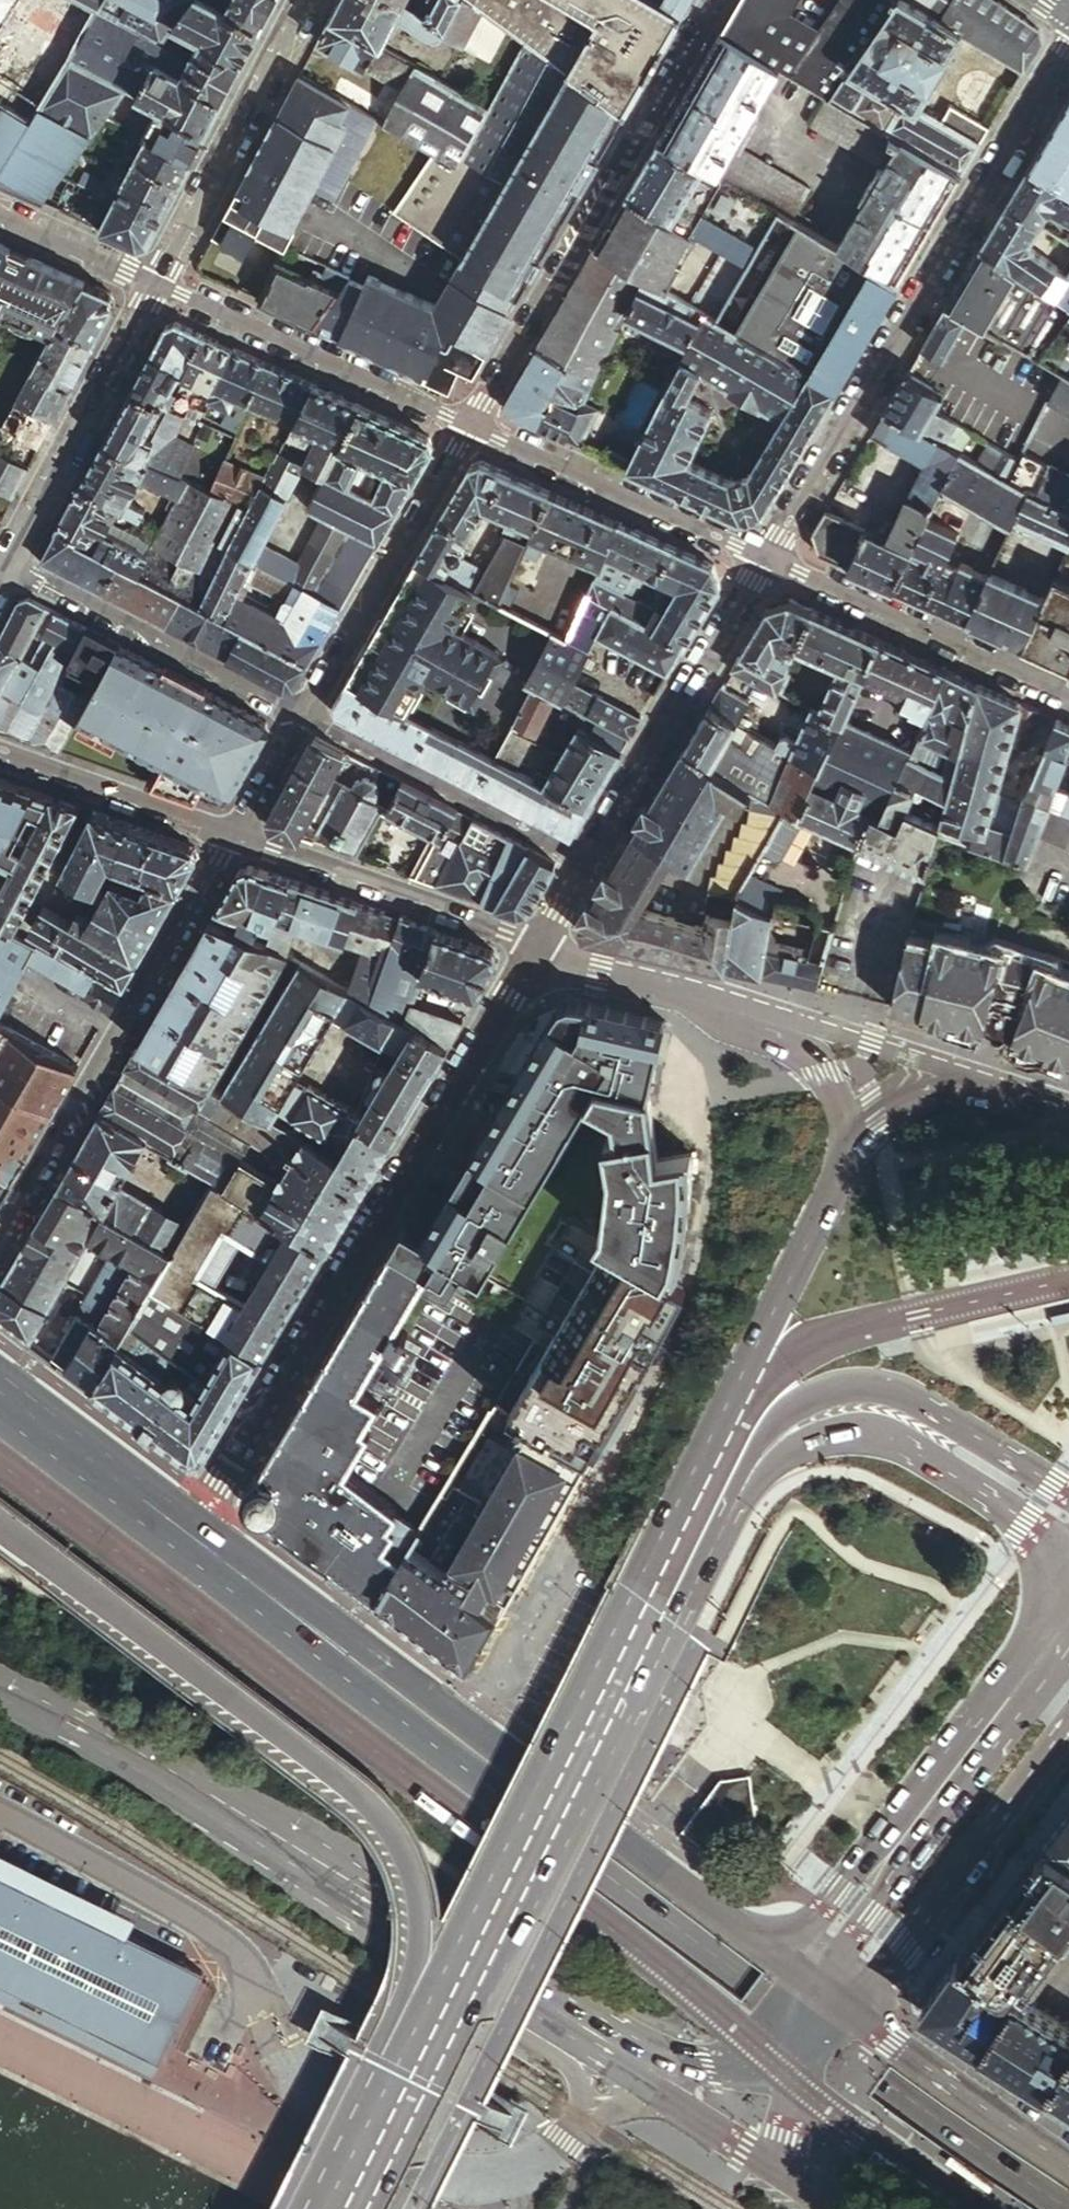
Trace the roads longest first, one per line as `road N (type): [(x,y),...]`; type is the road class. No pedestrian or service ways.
road 1 (primary): [(1066,2208),(748,1982),(182,1555),(147,1500)]
road 2 (primary): [(0,1519),(343,1780),(385,1822),(414,1875),(428,1937),(418,2055)]
road 3 (primary): [(780,1957),(203,1522)]
road 4 (primary): [(203,1522),(541,947)]
road 5 (primary): [(418,2055),(707,1484)]
road 6 (primary): [(0,1690),(220,1804),(553,2011)]
road 7 (residential): [(766,558),(1068,44)]
road 8 (residential): [(470,425),(713,0)]
road 9 (residential): [(0,1234),(232,837)]
road 10 (primary): [(851,1138),(707,1484)]
road 11 (primary): [(830,1995),(896,1958),(1068,1731)]
road 12 (residential): [(585,860),(766,558)]
road 13 (residential): [(470,425),(158,284)]
road 14 (residential): [(302,716),(470,425)]
road 15 (unclassified): [(5,564),(302,716)]
road 16 (residential): [(1068,695),(766,558)]
road 17 (residential): [(232,837),(541,947)]
road 18 (residential): [(766,558),(470,425)]
road 19 (residential): [(309,0),(158,284)]
road 20 (residential): [(158,284),(5,564)]
road 21 (unclassified): [(302,716),(585,860)]
road 22 (primary): [(553,2011),(611,2025),(687,2065),(715,2066),(760,2051),(830,1995)]
road 23 (primary): [(1068,1619),(882,1866)]
road 24 (primary): [(553,2011),(588,2048),(795,2182)]
road 25 (primary): [(1068,2164),(830,1995)]
road 26 (primary): [(541,947),(803,1031)]
road 27 (primary): [(707,1484),(817,1417),(849,1409),(878,1408),(946,1443)]
road 28 (residential): [(0,754),(232,837)]
road 29 (primary): [(830,1995),(788,2131),(795,2182)]
road 30 (primary): [(946,1443),(947,1471),(1031,1528),(1068,1576)]
road 31 (primary): [(147,1500),(0,1390)]
road 32 (residential): [(972,1077),(841,1035),(803,1031)]
road 33 (residential): [(158,284),(0,215)]
road 34 (primary): [(340,2208),(418,2055)]
road 35 (primary): [(882,1866),(881,1902),(830,1995)]
road 36 (primary): [(882,1866),(849,1876),(780,1957)]
road 37 (primary): [(946,1443),(968,1433),(1068,1493)]
road 38 (residential): [(232,837),(302,716)]
road 39 (primary): [(972,1077),(891,1111),(851,1138)]

